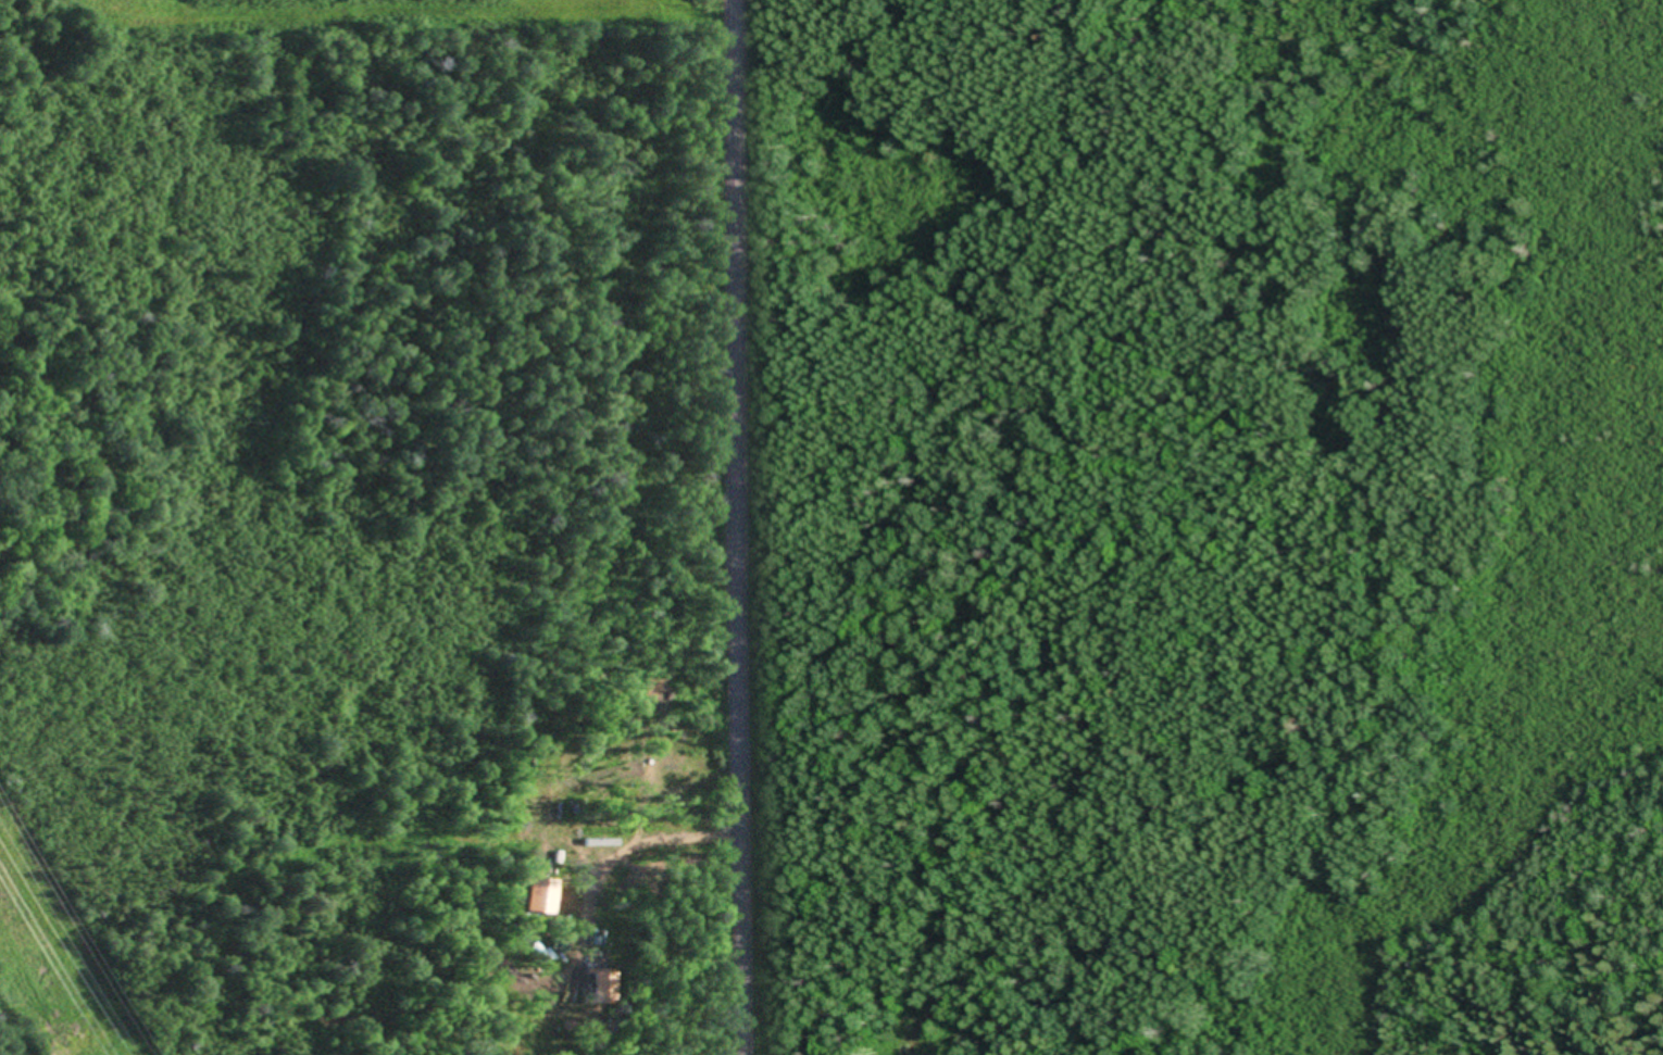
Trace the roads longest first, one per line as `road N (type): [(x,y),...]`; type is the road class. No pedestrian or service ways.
road 1 (residential): [(737,0),(746,1054)]

